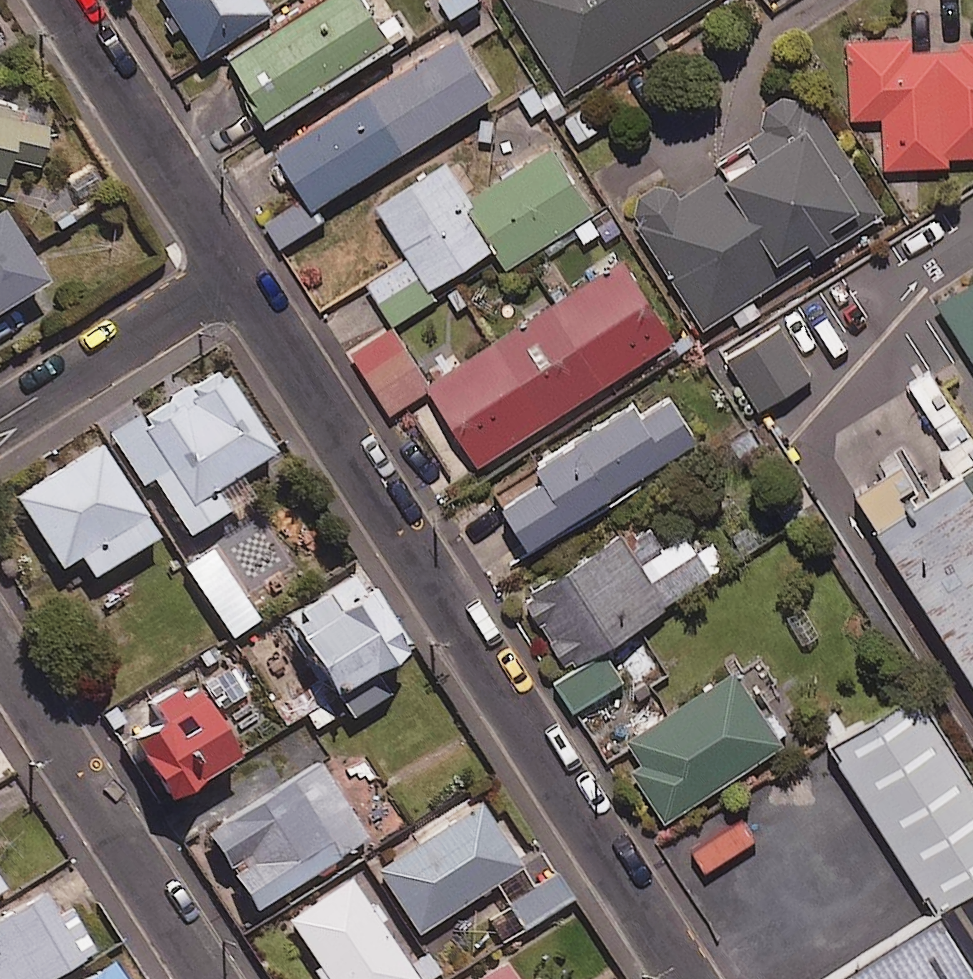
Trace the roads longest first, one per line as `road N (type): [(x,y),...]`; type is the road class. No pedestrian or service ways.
road 1 (residential): [(685,978),(236,275)]
road 2 (residential): [(0,653),(207,978)]
road 3 (residential): [(236,275),(62,0)]
road 4 (residential): [(0,422),(236,275)]

